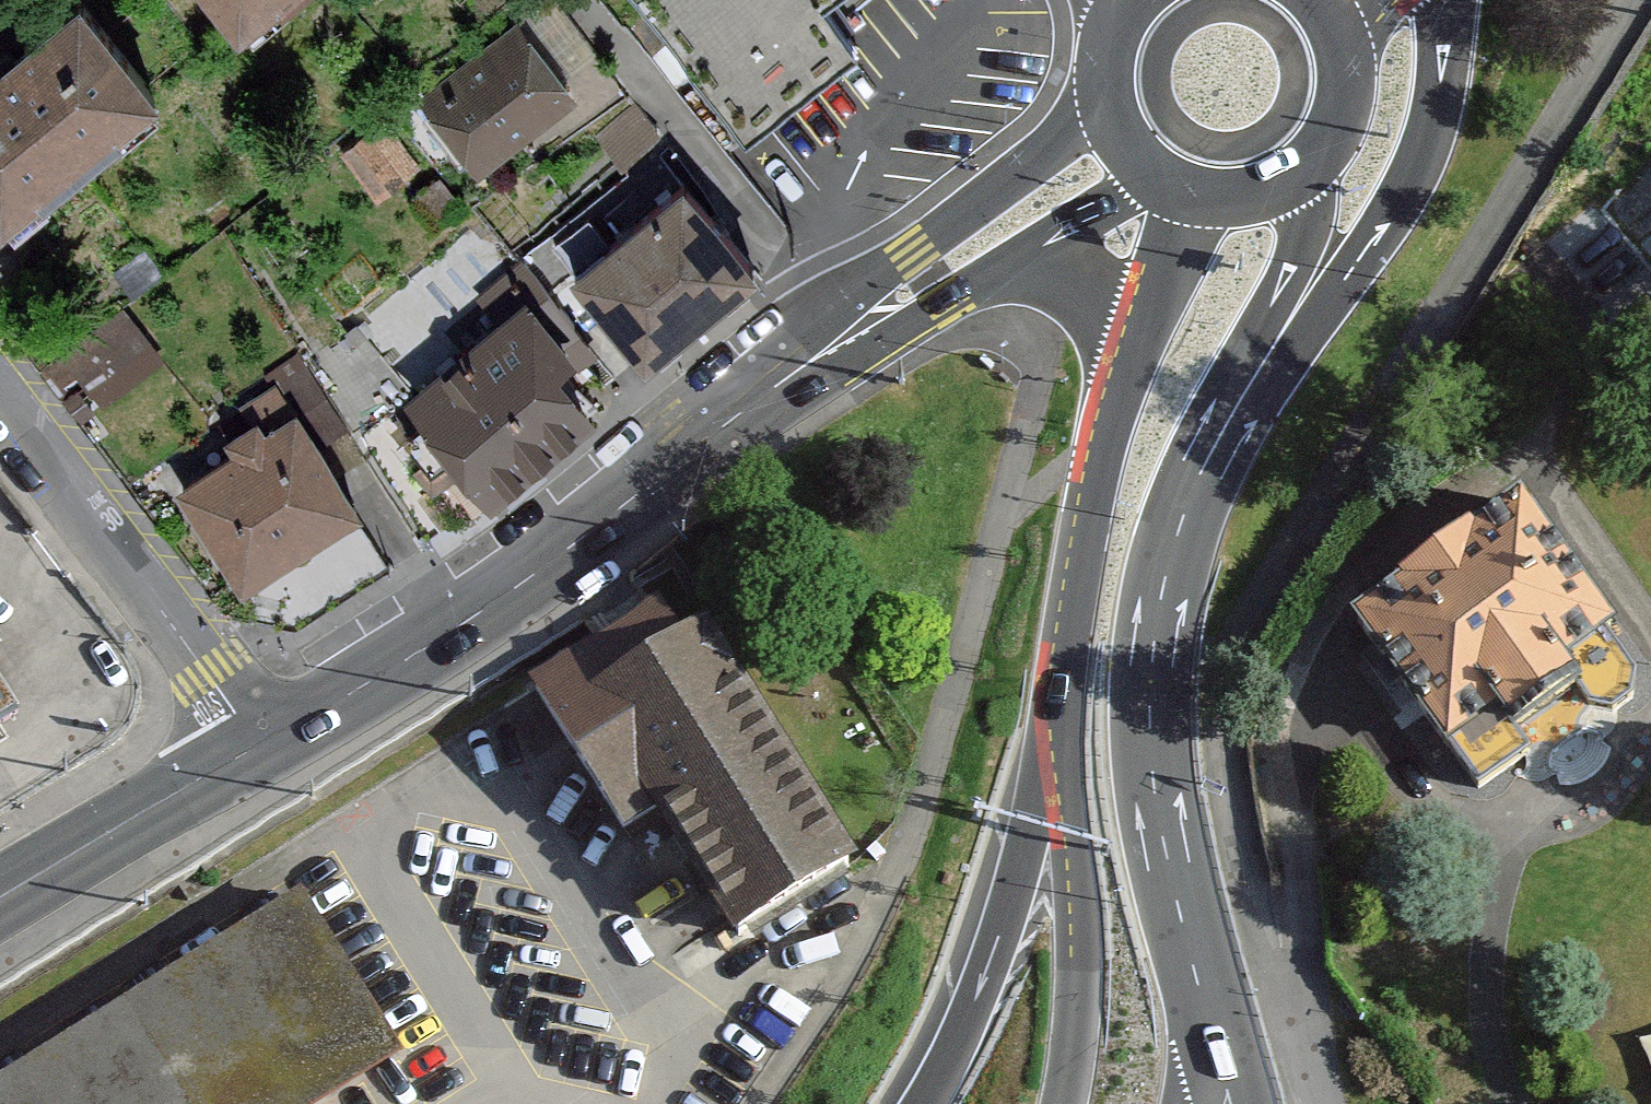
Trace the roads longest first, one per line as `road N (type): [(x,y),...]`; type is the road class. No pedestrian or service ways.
road 1 (tertiary): [(823,352),(533,574),(258,749)]
road 2 (primary): [(1200,474),(1410,183),(1442,85),(1448,0)]
road 3 (primary): [(1203,1000),(1165,847),(1150,727),(1160,602),(1200,474)]
road 4 (residential): [(0,393),(258,749)]
road 5 (motorway): [(1062,719),(1000,935),(922,1103)]
road 6 (primary): [(1062,719),(1078,958),(1063,1103)]
road 7 (tertiary): [(1111,111),(912,255),(823,352)]
road 8 (primary): [(1125,370),(1068,638),(1062,719)]
road 9 (primary): [(1200,474),(1299,255),(1309,201),(1296,169)]
road 10 (tertiary): [(258,749),(0,900)]
road 11 (motorway): [(1650,972),(1429,1103)]
road 12 (tertiary): [(986,276),(1155,172)]
road 13 (primary): [(1180,186),(1125,370)]
road 14 (tertiary): [(986,276),(1046,282),(1074,297),(1111,337),(1125,370)]
road 15 (tertiary): [(823,352),(986,276)]
road 16 (primary): [(1296,169),(1334,118),(1339,55)]
road 17 (primary): [(1180,186),(1220,194),(1260,188),(1296,169)]

